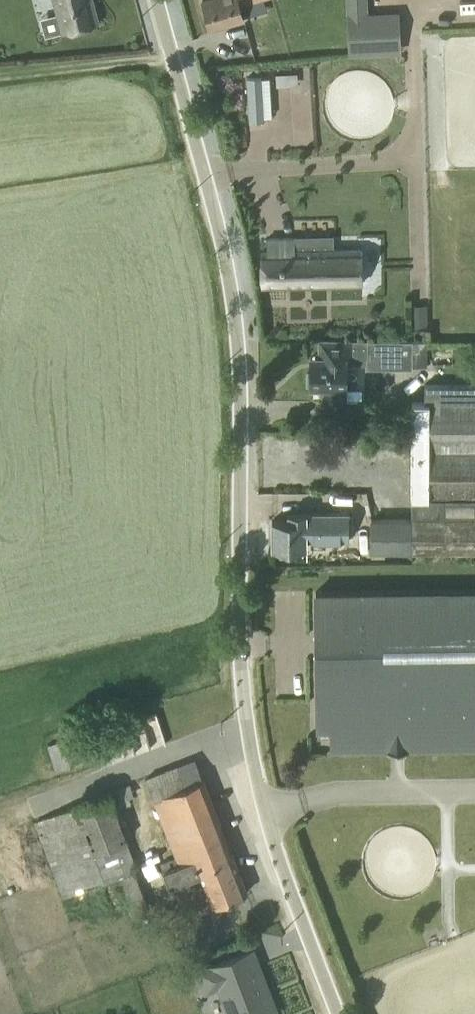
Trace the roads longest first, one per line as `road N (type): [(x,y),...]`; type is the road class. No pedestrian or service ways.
road 1 (unclassified): [(339,1013),(266,818),(244,717),(233,299),(154,0)]

